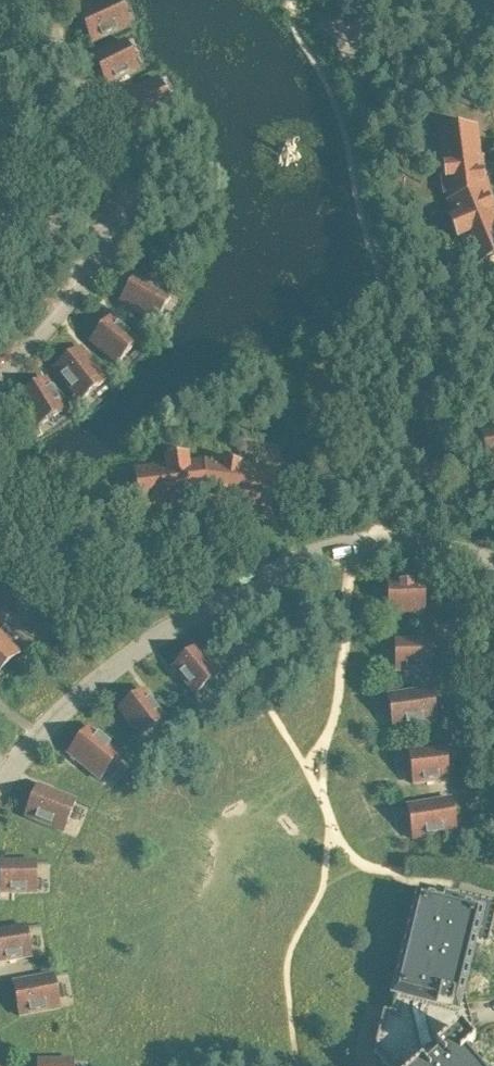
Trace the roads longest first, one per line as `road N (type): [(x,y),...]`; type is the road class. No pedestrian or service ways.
road 1 (residential): [(211,606),(330,551),(374,542),(423,546),(493,567)]
road 2 (residential): [(0,785),(51,719),(135,652),(211,606)]
road 3 (residential): [(110,238),(128,178),(36,0)]
road 4 (residential): [(0,465),(88,528),(127,533),(211,606)]
road 5 (residential): [(110,238),(82,288),(0,386)]

